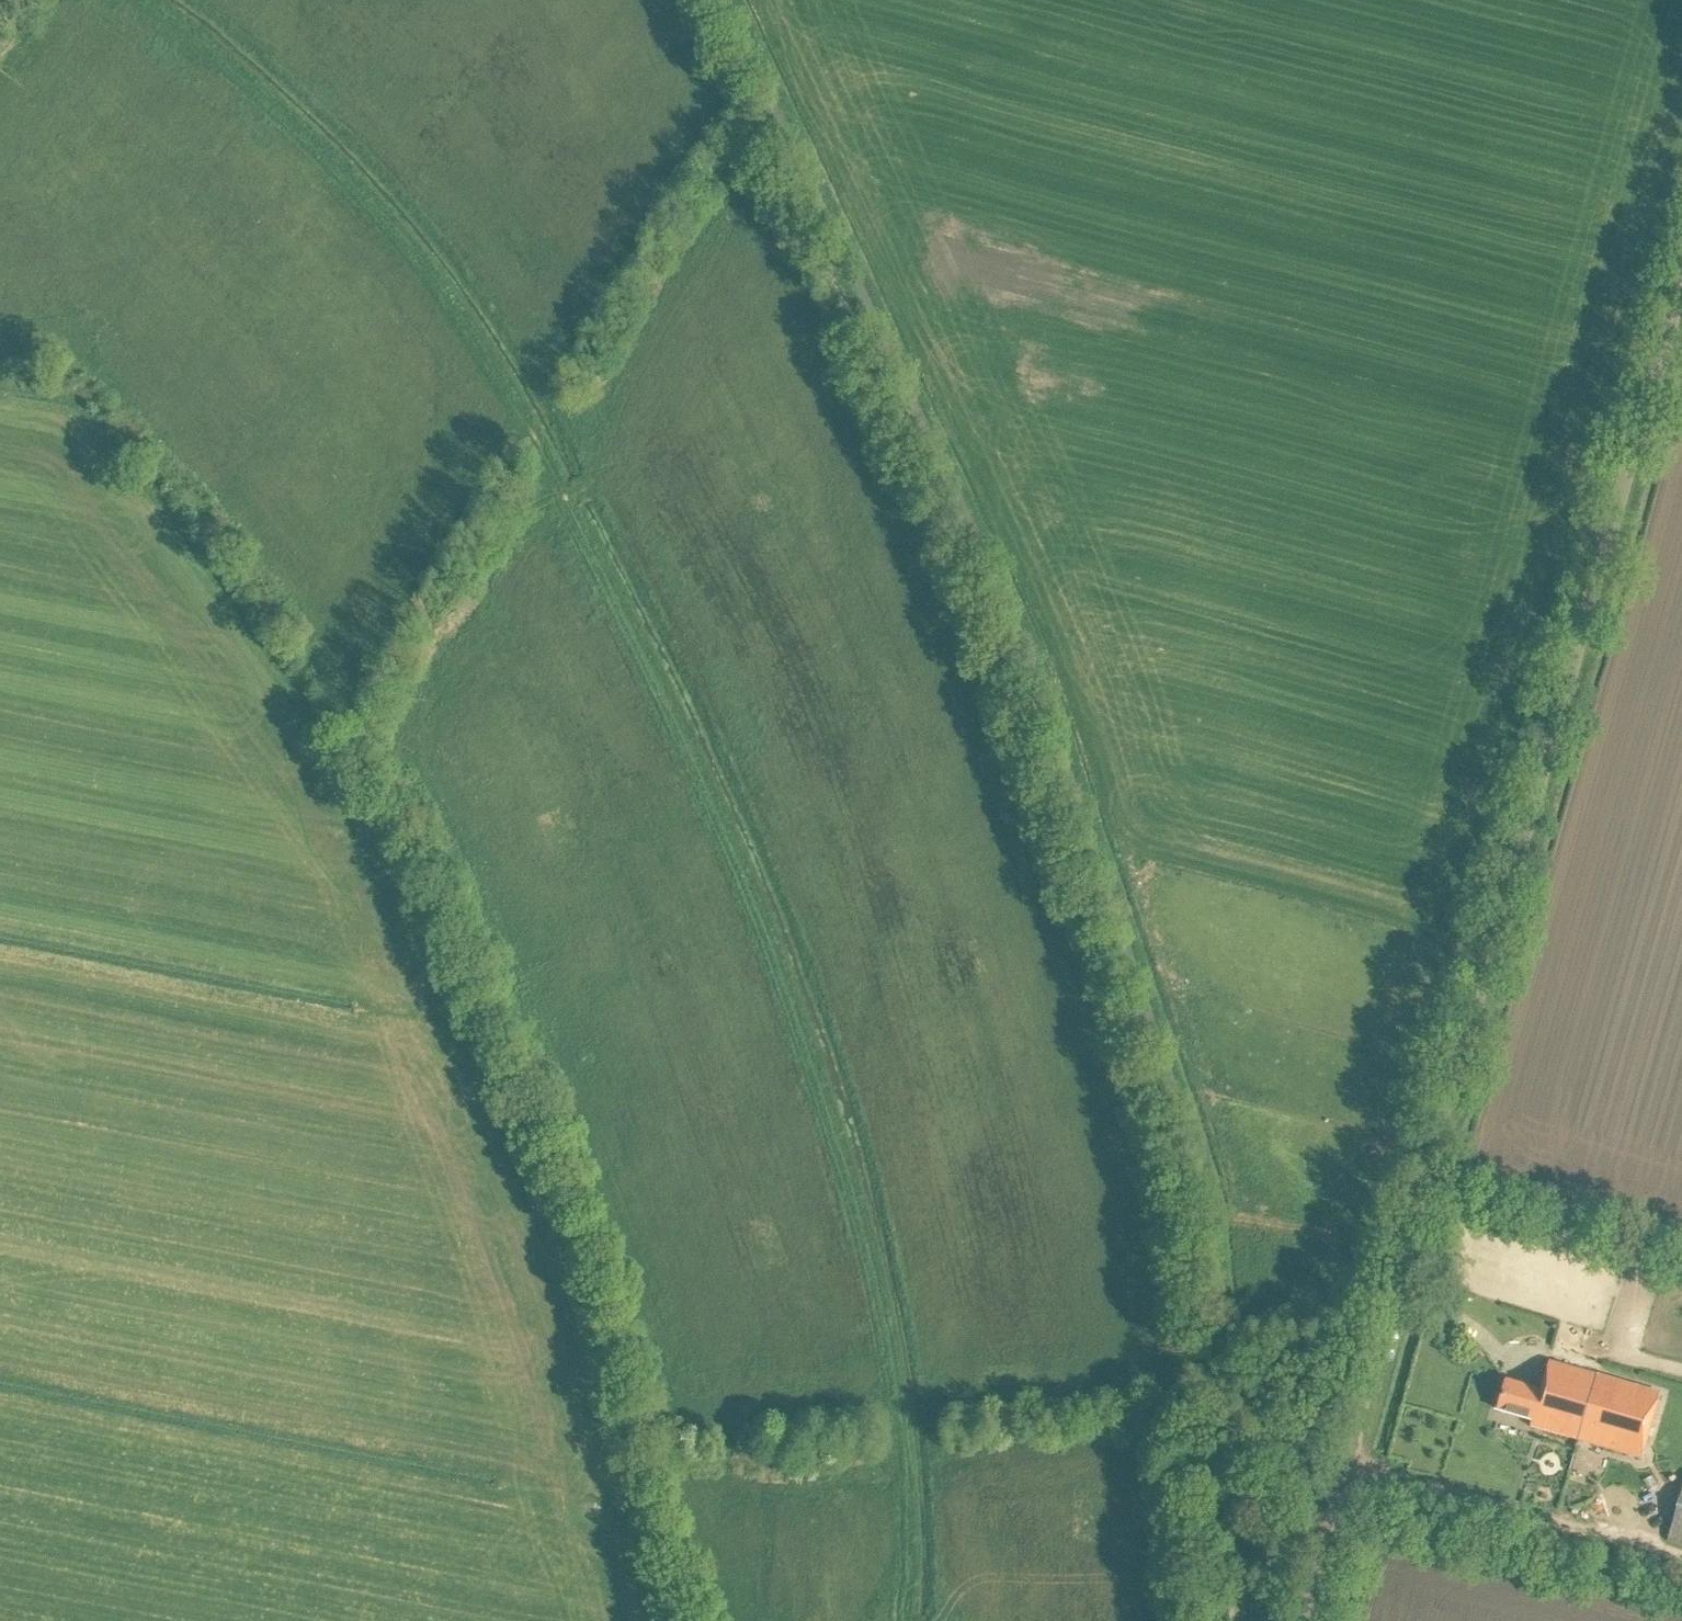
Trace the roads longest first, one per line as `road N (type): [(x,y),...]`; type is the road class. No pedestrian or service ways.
road 1 (track): [(902,1620),(897,1408),(853,1225),(781,996),(594,552),(494,361),(396,232),(293,125),(138,0)]
road 2 (unclassified): [(1298,1620),(1681,278)]

